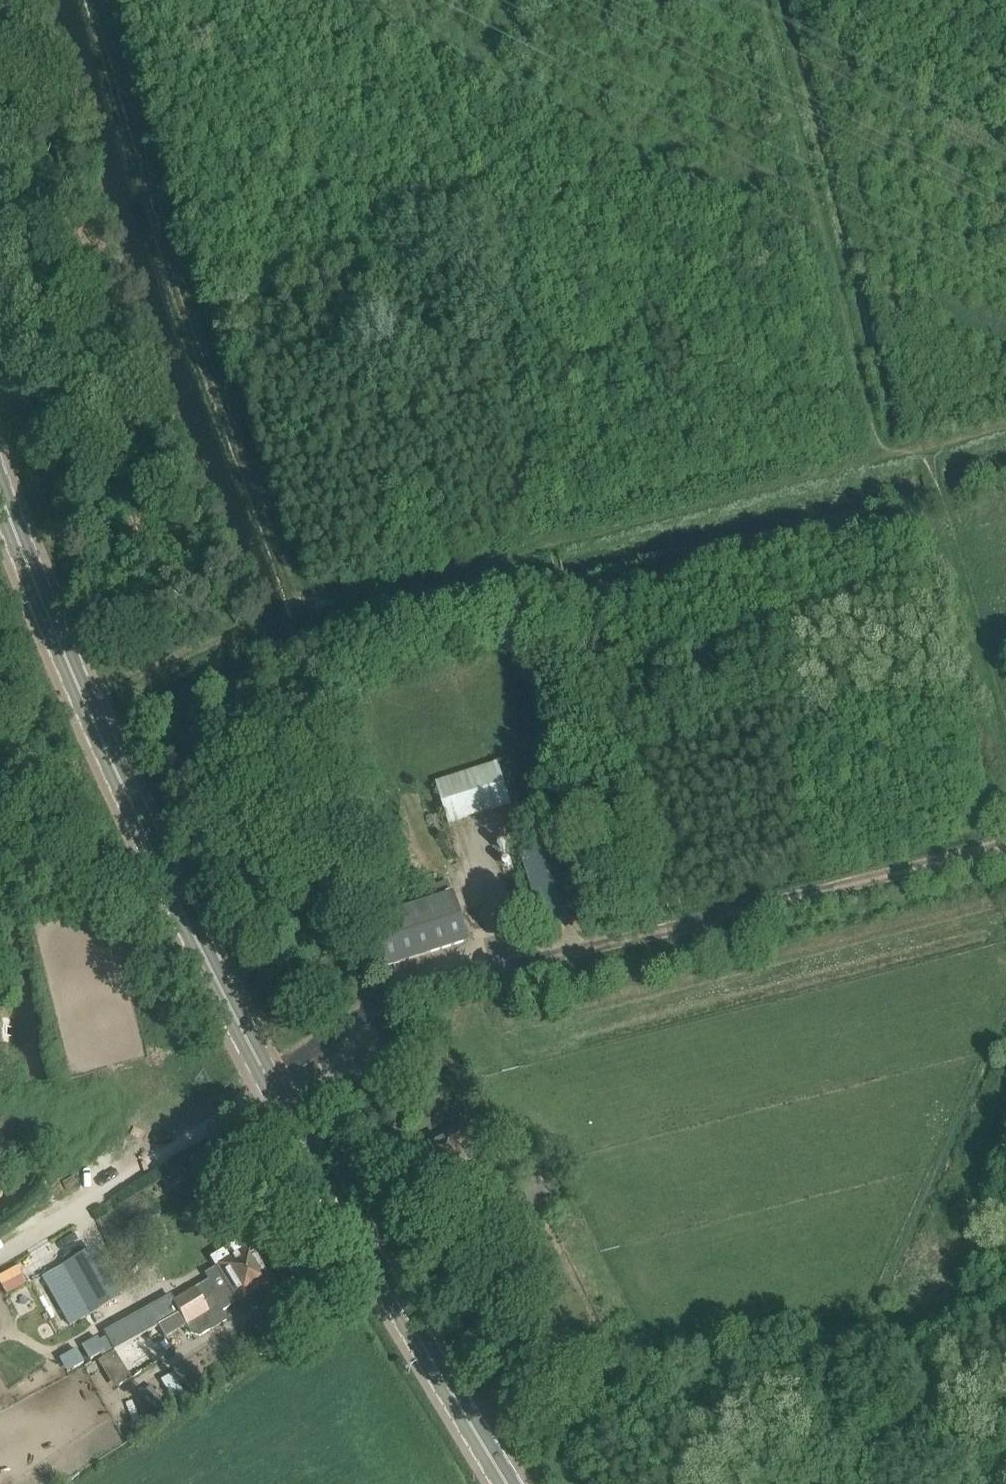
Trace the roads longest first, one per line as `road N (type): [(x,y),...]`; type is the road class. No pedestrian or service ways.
road 1 (tertiary): [(273,1089),(91,715),(0,489)]
road 2 (tertiary): [(507,1483),(273,1089)]
road 3 (unclassified): [(0,1256),(273,1089)]

